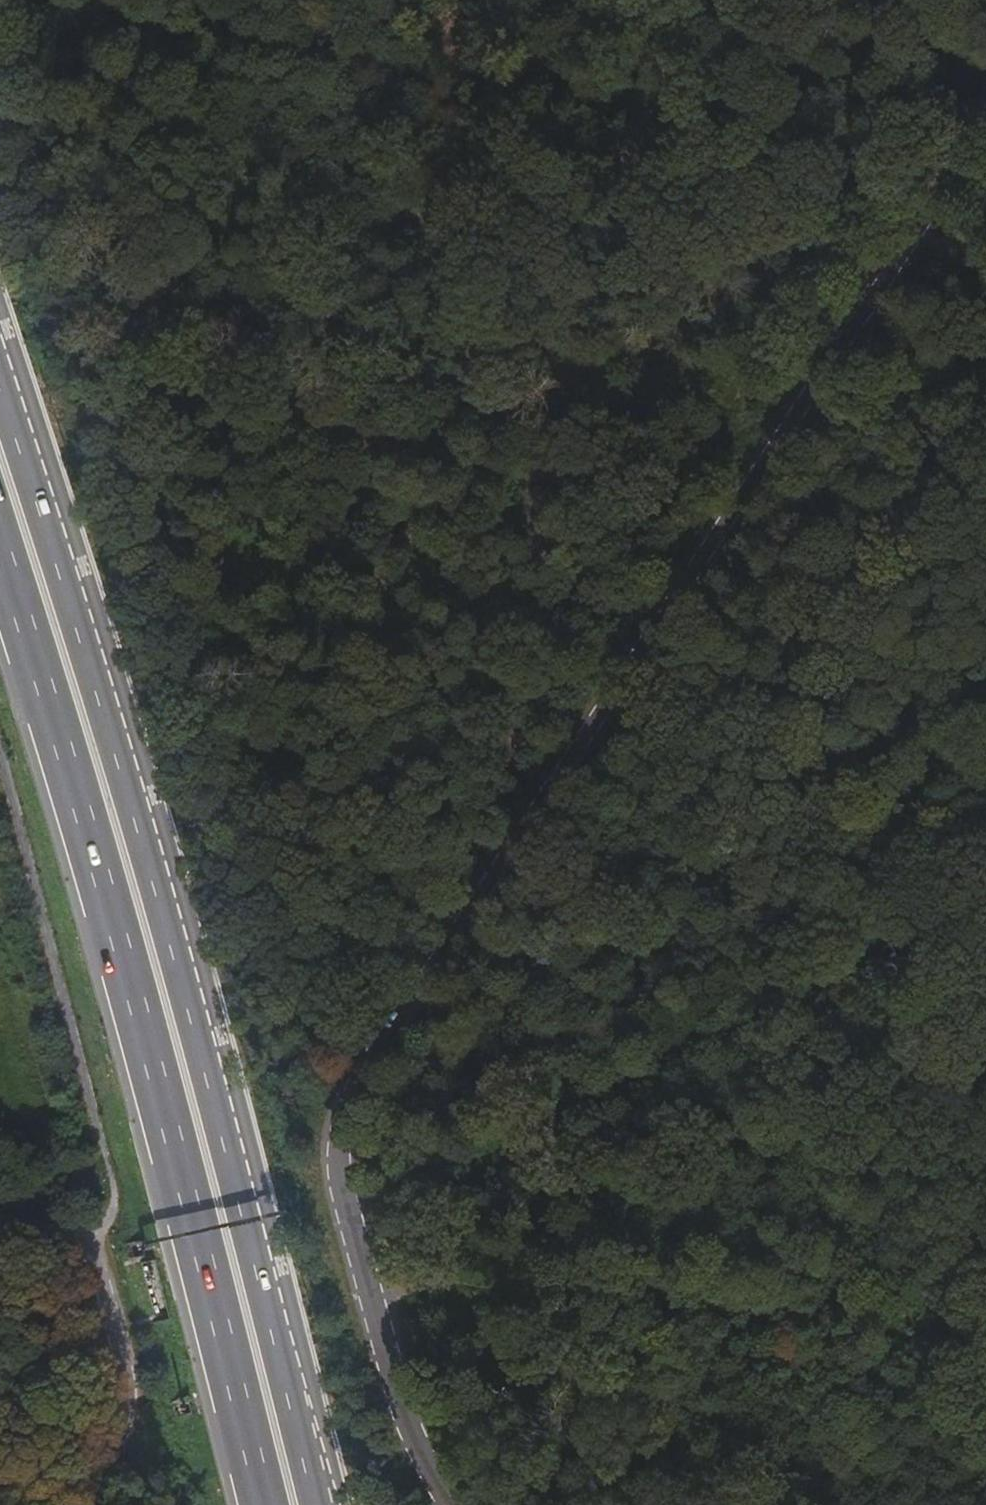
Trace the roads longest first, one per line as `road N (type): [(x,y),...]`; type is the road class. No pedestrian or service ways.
road 1 (unclassified): [(447,1504),(407,1457),(347,1314),(334,1229),(344,1157),(403,1045),(985,133)]
road 2 (trunk): [(316,1504),(152,874),(0,382)]
road 3 (trunk): [(0,546),(108,901),(264,1504)]
road 4 (track): [(985,165),(28,0)]
road 5 (track): [(985,848),(344,1157)]
road 6 (track): [(347,1314),(985,1337)]
road 7 (unclassified): [(0,1231),(81,1245),(100,1271),(116,1335),(122,1406),(60,1504)]
road 8 (track): [(116,1335),(0,1392)]

